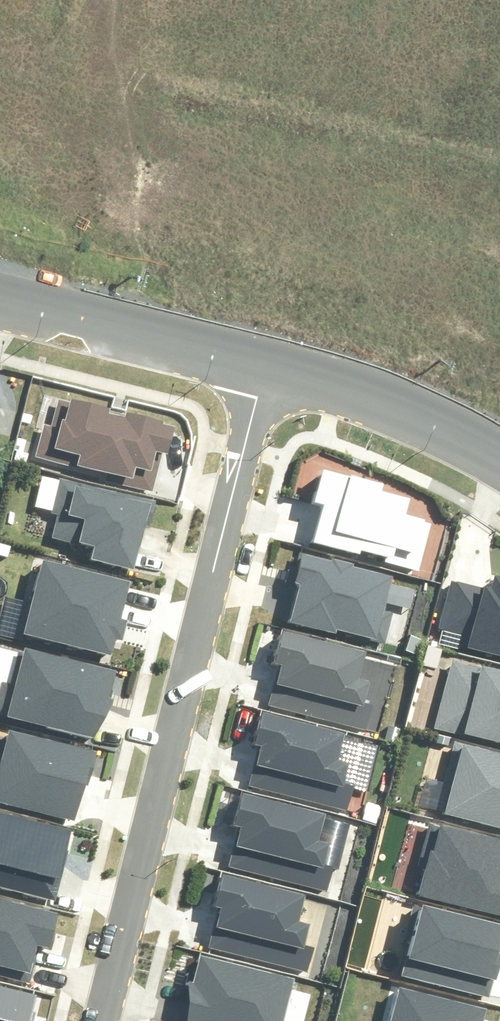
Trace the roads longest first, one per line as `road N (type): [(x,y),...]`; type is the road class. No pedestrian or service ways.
road 1 (residential): [(265,373),(102,1020)]
road 2 (unknown): [(51,319),(119,0)]
road 3 (tertiary): [(0,306),(265,373)]
road 4 (tertiary): [(265,373),(369,400),(499,467)]

